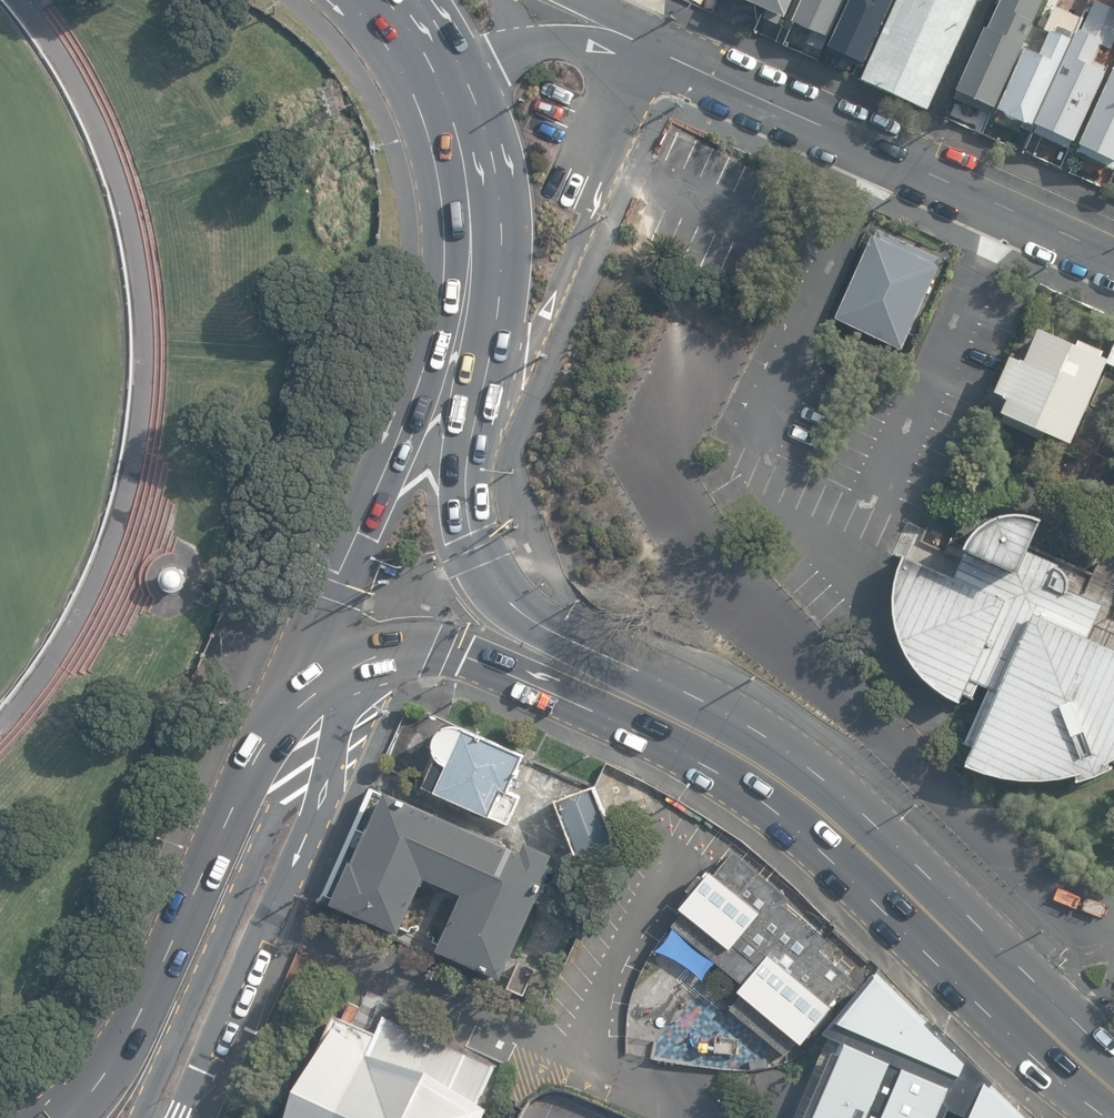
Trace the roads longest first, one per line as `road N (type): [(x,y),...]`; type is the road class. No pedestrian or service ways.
road 1 (trunk): [(308,647),(116,1062),(69,1117)]
road 2 (trunk): [(793,789),(466,657),(411,645),(308,647)]
road 3 (trunk): [(468,464),(471,536),(500,591),(564,638),(670,685),(793,789)]
road 4 (residential): [(656,63),(587,247),(531,365),(468,464)]
road 5 (trunk): [(793,789),(1113,1090)]
road 6 (residential): [(723,78),(1113,256)]
road 7 (trunk): [(481,273),(308,647)]
road 8 (trunk): [(452,82),(476,150),(481,273)]
road 9 (trunk): [(481,273),(468,464)]
road 10 (residential): [(656,63),(552,42),(507,49)]
road 11 (residential): [(602,0),(723,78)]

